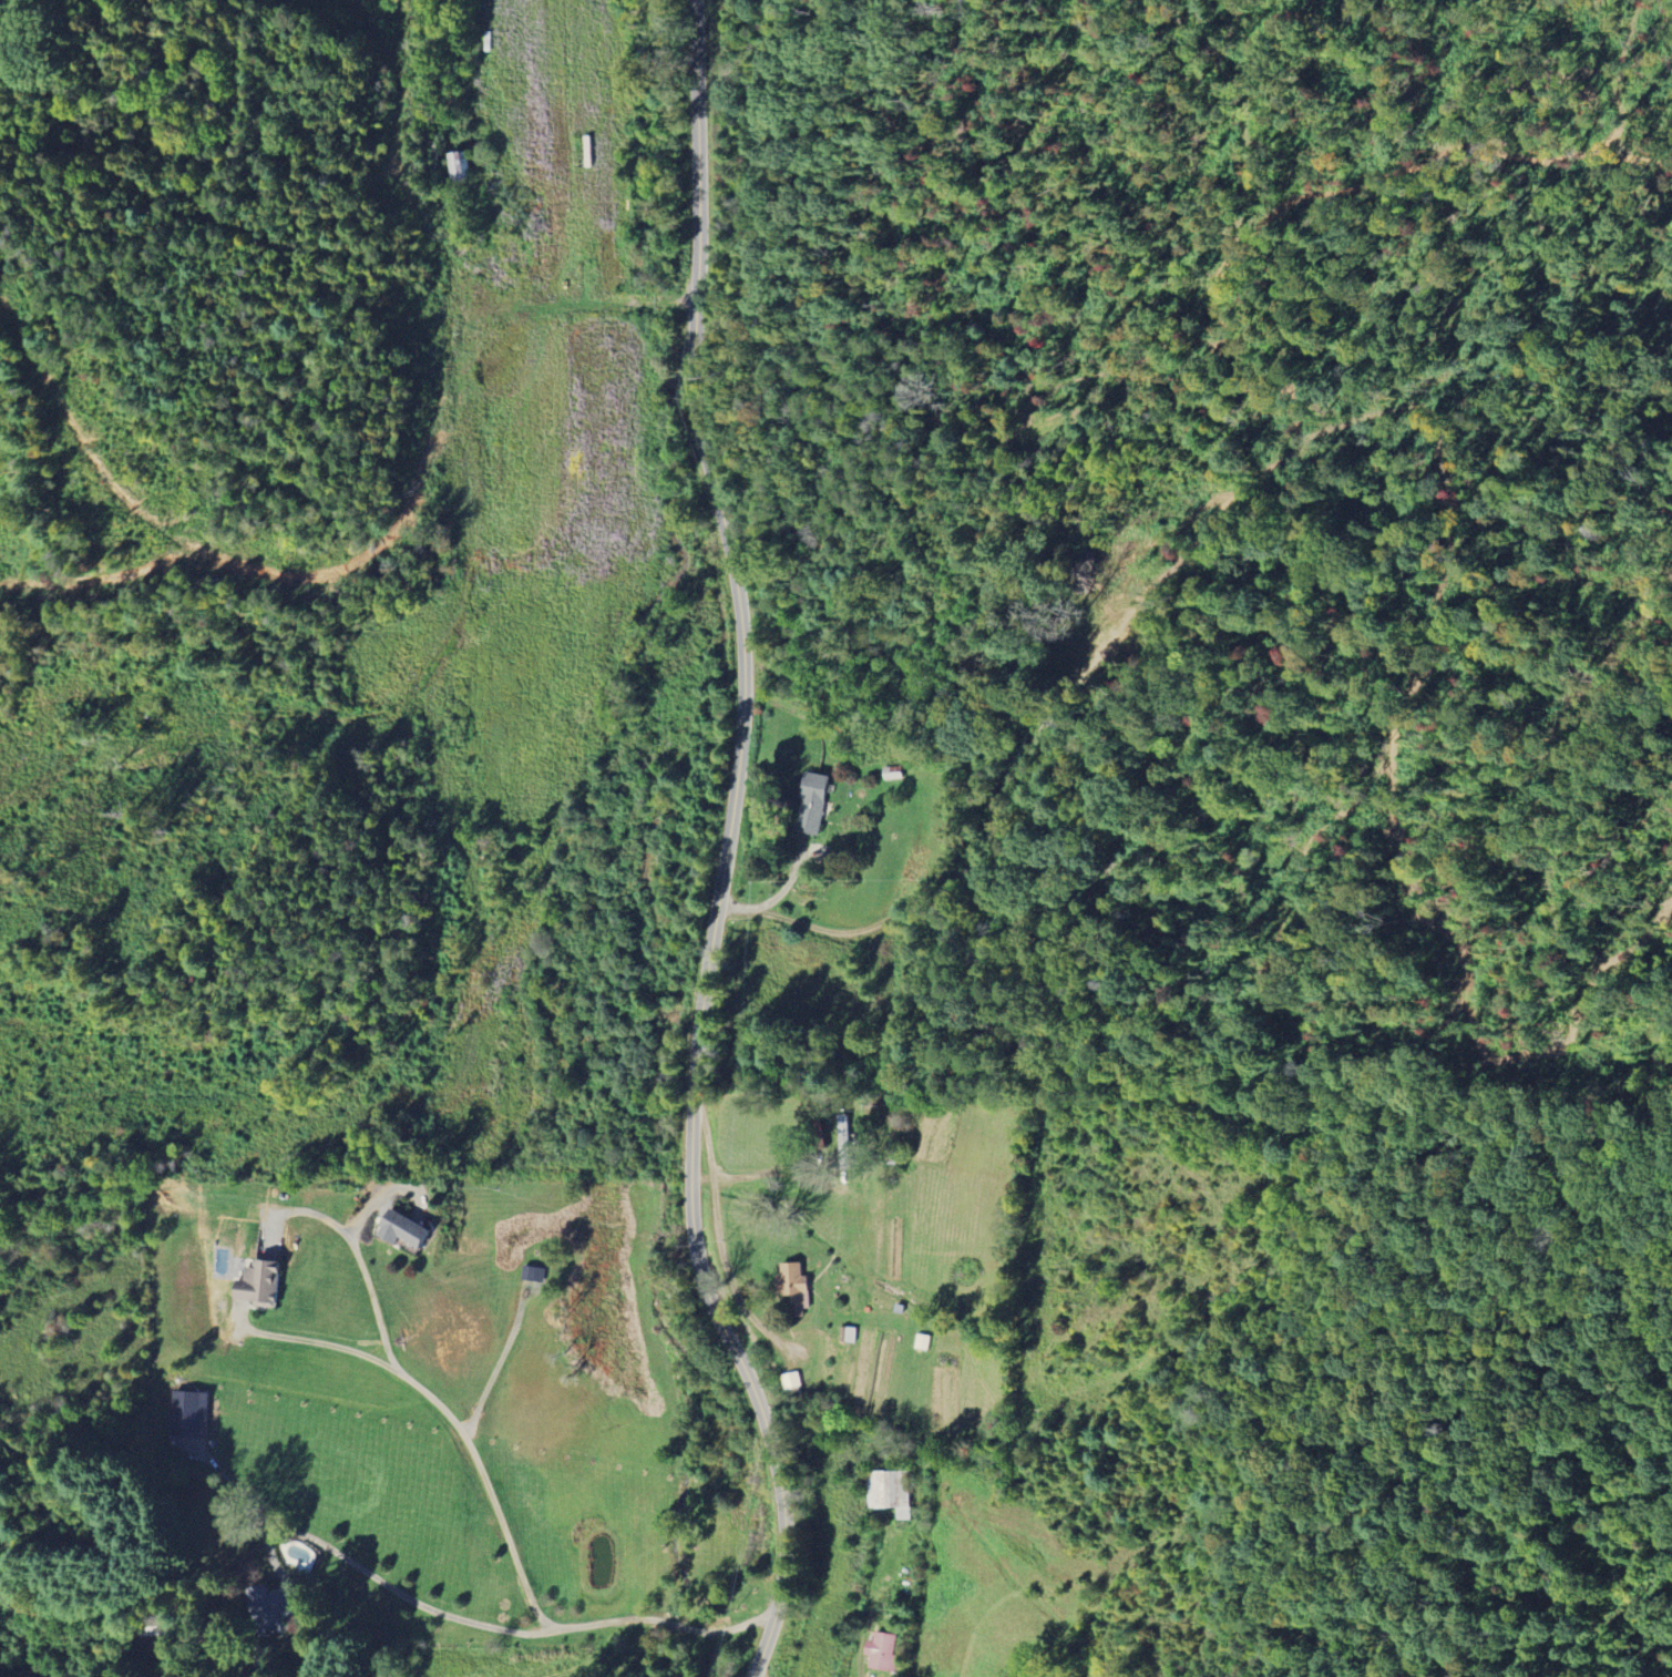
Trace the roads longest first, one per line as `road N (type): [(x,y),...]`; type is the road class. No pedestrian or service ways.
road 1 (tertiary): [(716,924),(748,663),(698,412),(697,0)]
road 2 (tertiary): [(755,1676),(781,1597),(789,1540),(766,1403),(717,1291),(700,1223),(700,1071),(716,924)]

